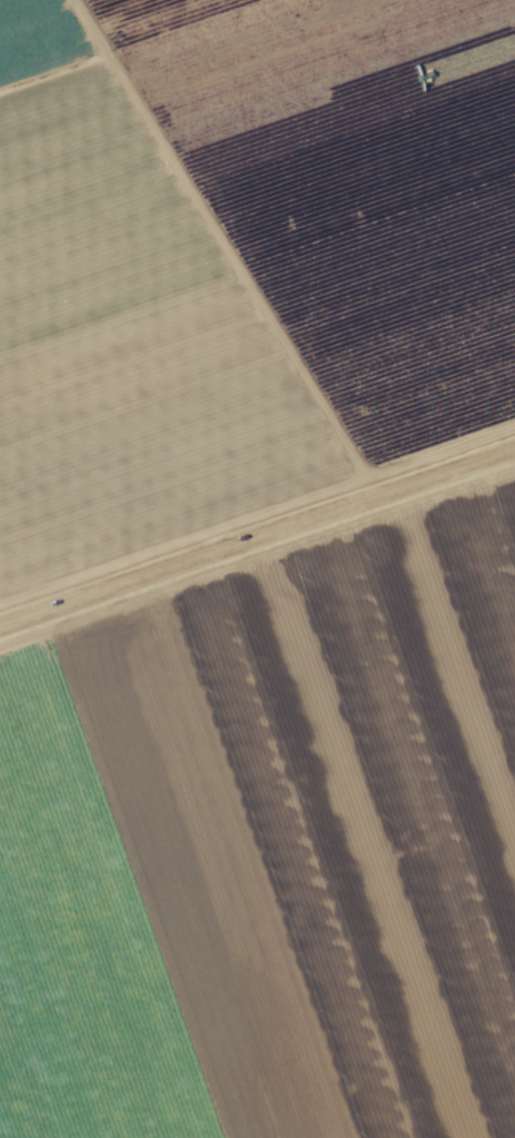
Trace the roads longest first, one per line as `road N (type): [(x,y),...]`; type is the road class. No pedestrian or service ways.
road 1 (track): [(0,628),(514,450)]

